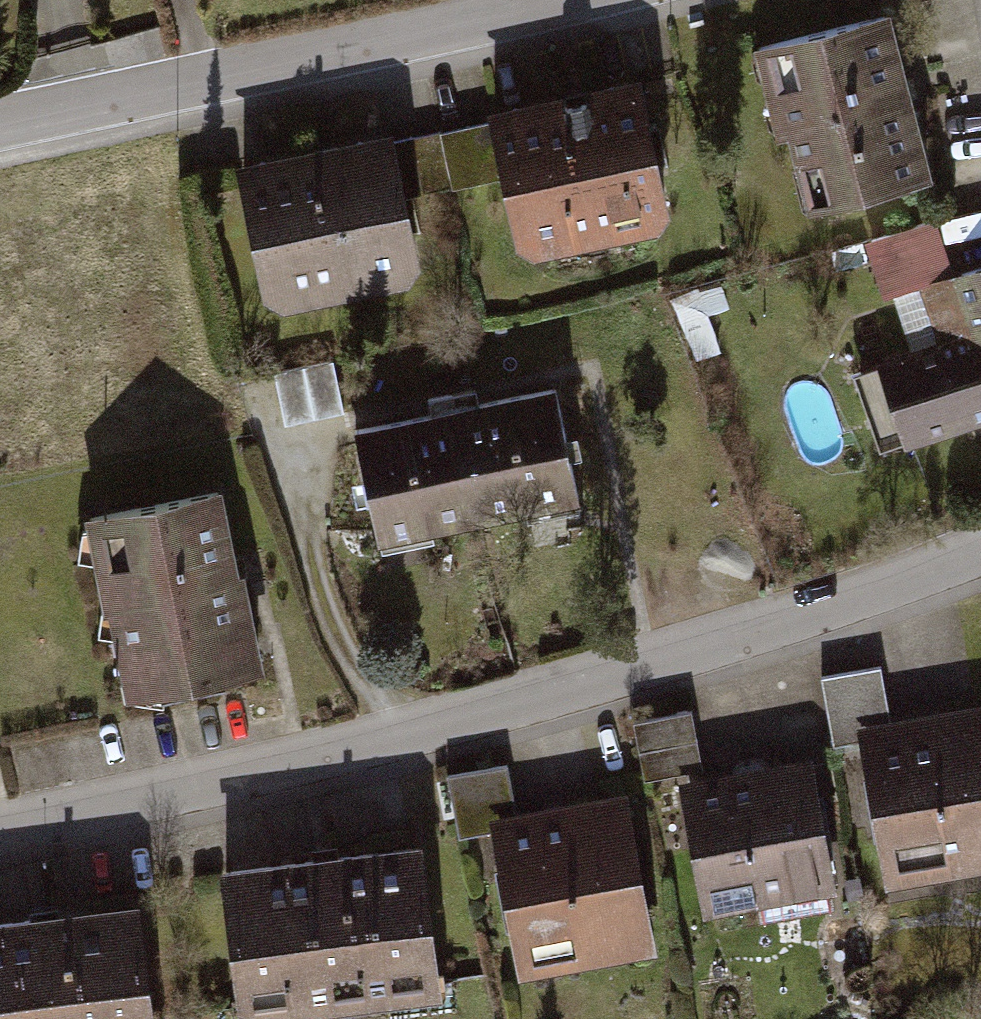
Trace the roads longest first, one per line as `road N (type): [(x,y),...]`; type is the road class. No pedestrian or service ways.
road 1 (residential): [(0,834),(532,716),(980,552)]
road 2 (residential): [(0,130),(546,25),(633,0)]

